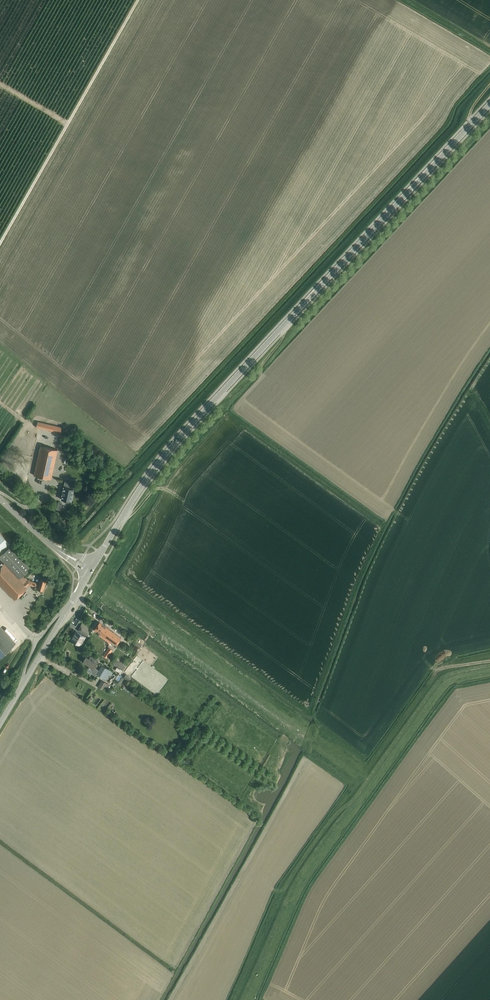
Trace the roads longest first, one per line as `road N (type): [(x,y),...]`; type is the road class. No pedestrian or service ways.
road 1 (secondary): [(92,569),(168,452),(489,104)]
road 2 (tertiary): [(0,724),(92,569)]

